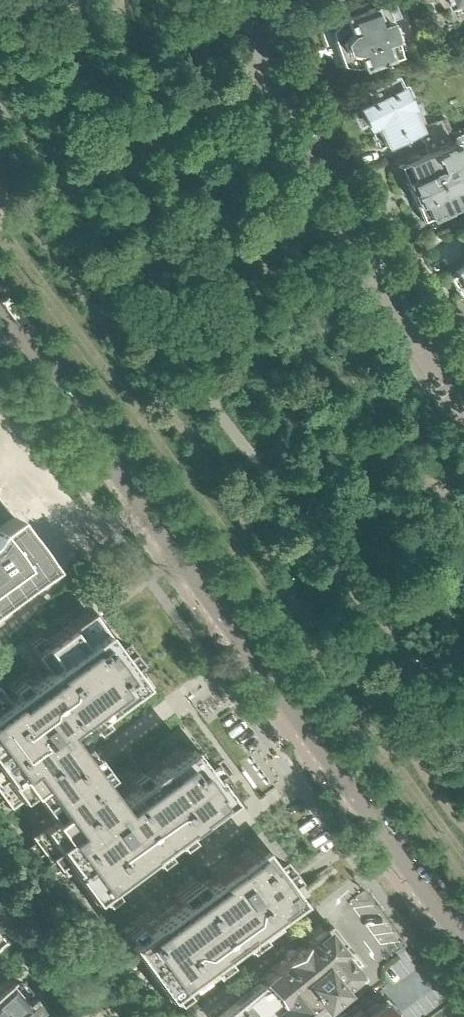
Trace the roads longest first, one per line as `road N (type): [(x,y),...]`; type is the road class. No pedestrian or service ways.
road 1 (tertiary): [(463,943),(0,314)]
road 2 (residential): [(246,0),(332,193),(463,409)]

